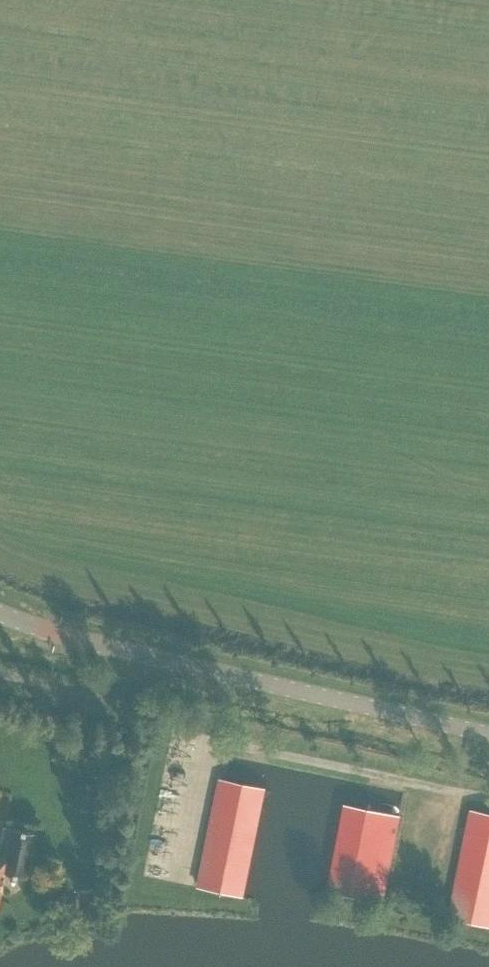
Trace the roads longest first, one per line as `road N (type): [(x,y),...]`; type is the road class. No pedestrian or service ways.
road 1 (tertiary): [(488,734),(0,615)]

